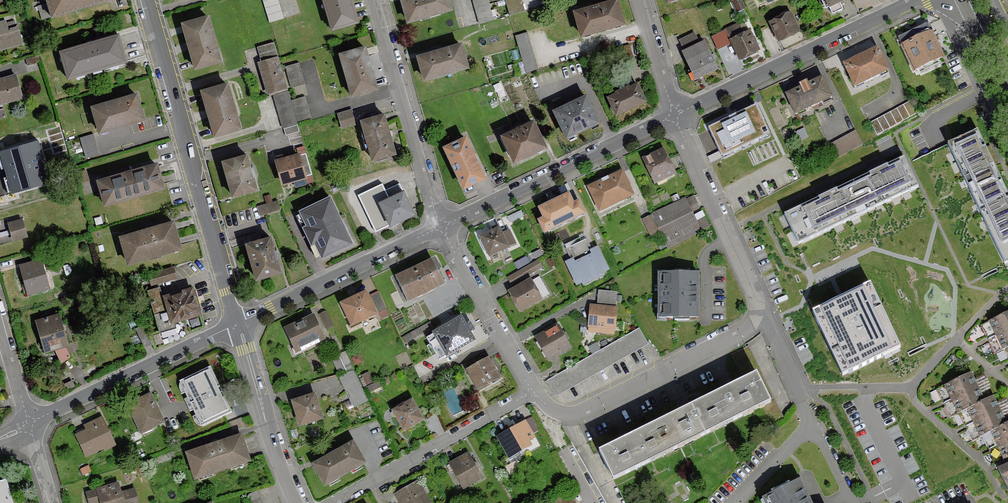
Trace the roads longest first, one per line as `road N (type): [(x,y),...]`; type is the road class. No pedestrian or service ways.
road 1 (unclassified): [(238,325),(147,0)]
road 2 (unclassified): [(917,0),(675,116)]
road 3 (unclassified): [(675,116),(441,227)]
road 4 (residential): [(533,392),(553,410),(584,412),(759,317)]
road 5 (residential): [(375,0),(441,227)]
road 6 (unclassified): [(238,325),(29,425)]
road 7 (residential): [(736,502),(813,423),(759,317)]
road 8 (residential): [(334,502),(533,392)]
road 9 (unclassified): [(441,227),(238,325)]
road 10 (residential): [(759,317),(675,116)]
road 11 (residential): [(441,227),(533,392)]
road 12 (unclassified): [(296,502),(238,325)]
road 13 (residential): [(637,0),(675,116)]

